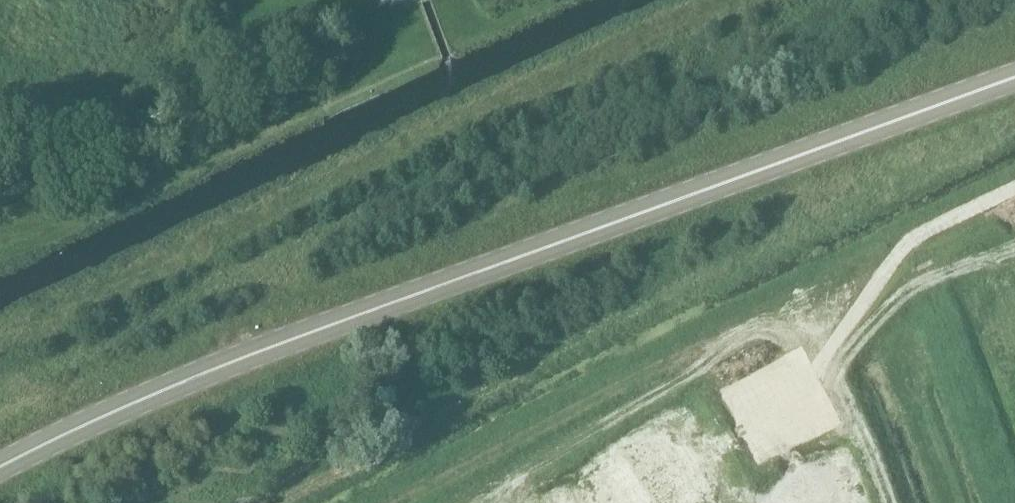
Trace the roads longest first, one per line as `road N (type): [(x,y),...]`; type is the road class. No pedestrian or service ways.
road 1 (secondary): [(0,468),(275,347),(1014,78)]
road 2 (track): [(401,502),(786,302),(859,314)]
road 3 (track): [(827,358),(900,502)]

